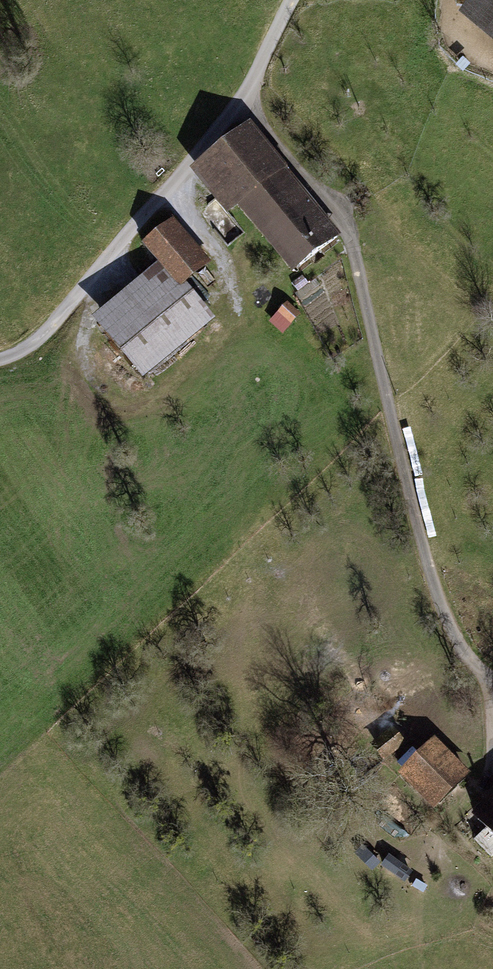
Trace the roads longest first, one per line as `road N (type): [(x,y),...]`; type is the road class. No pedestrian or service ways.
road 1 (track): [(241,100),(347,234),(438,596),(464,652),(492,678)]
road 2 (track): [(0,359),(48,329),(226,119),(291,0)]
road 3 (track): [(423,968),(426,861),(442,830),(475,800)]
road 4 (track): [(166,188),(221,257),(236,303)]

